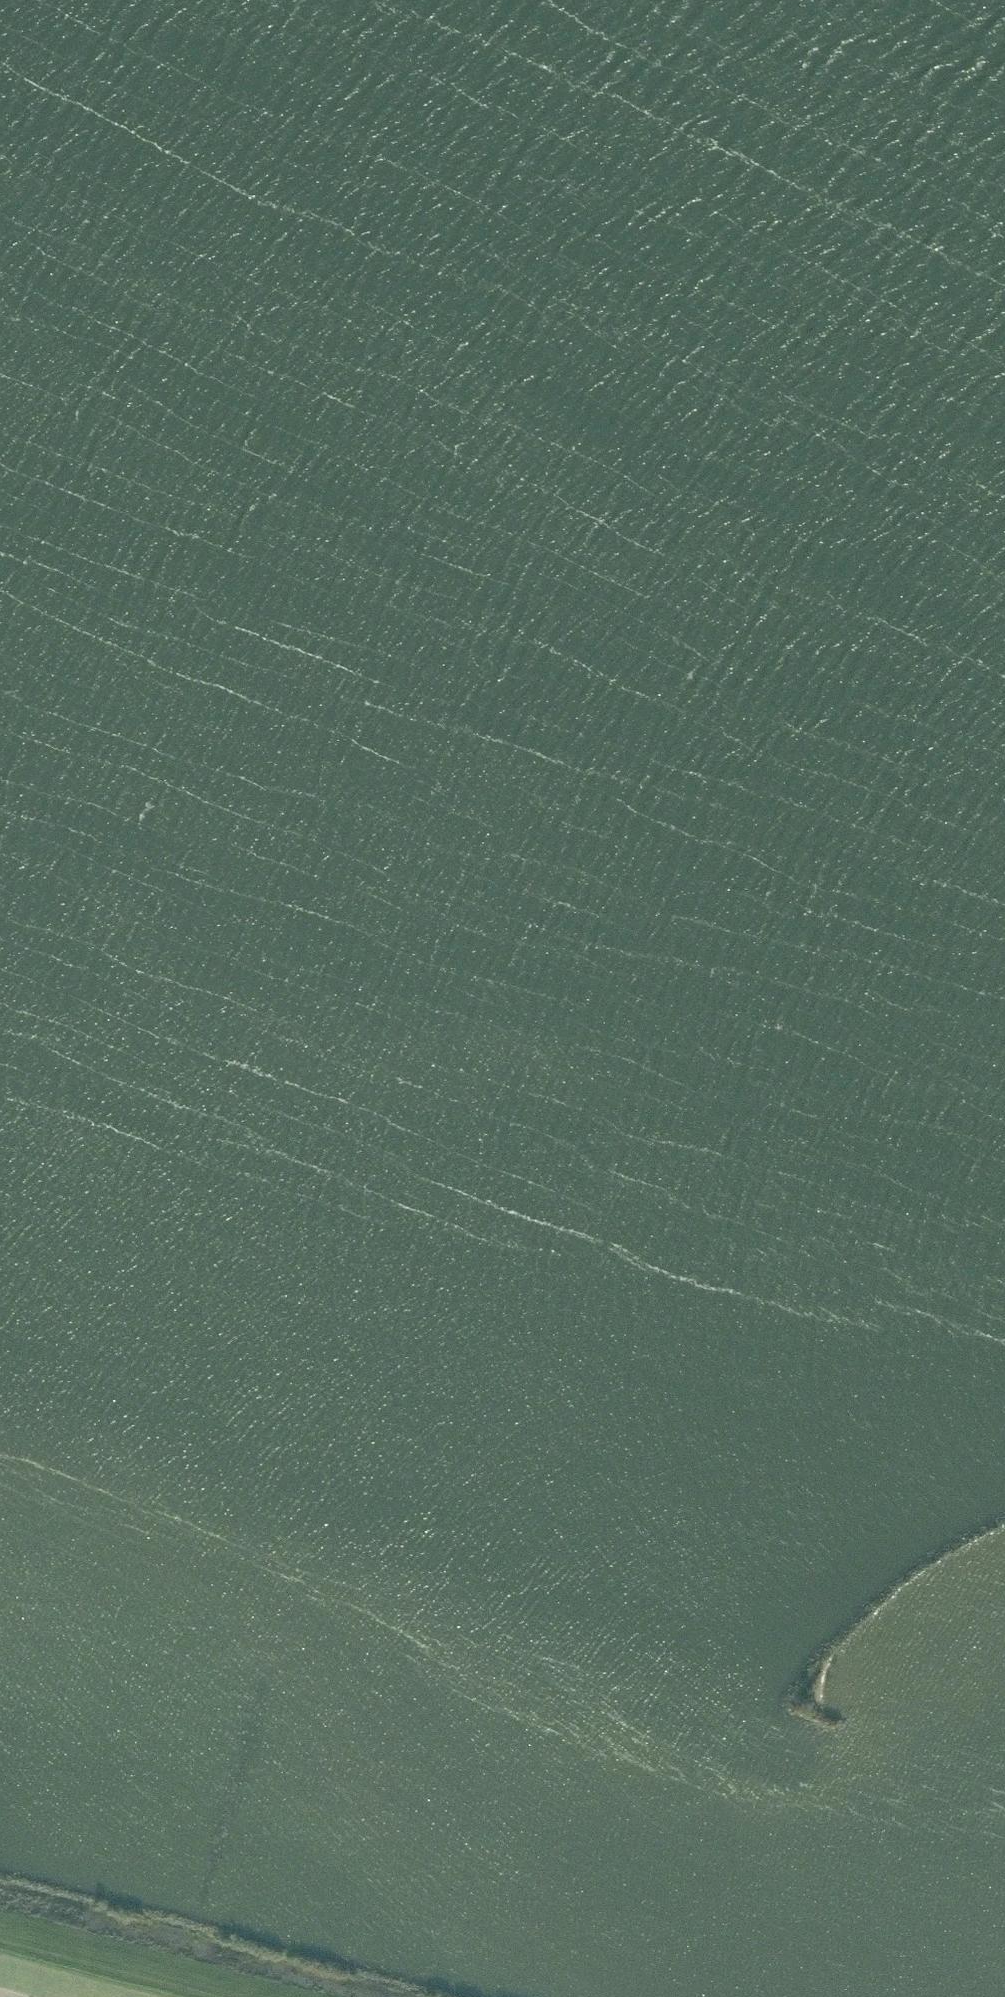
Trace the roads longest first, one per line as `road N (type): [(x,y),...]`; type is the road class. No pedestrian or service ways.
road 1 (track): [(0,1948),(187,1996)]

